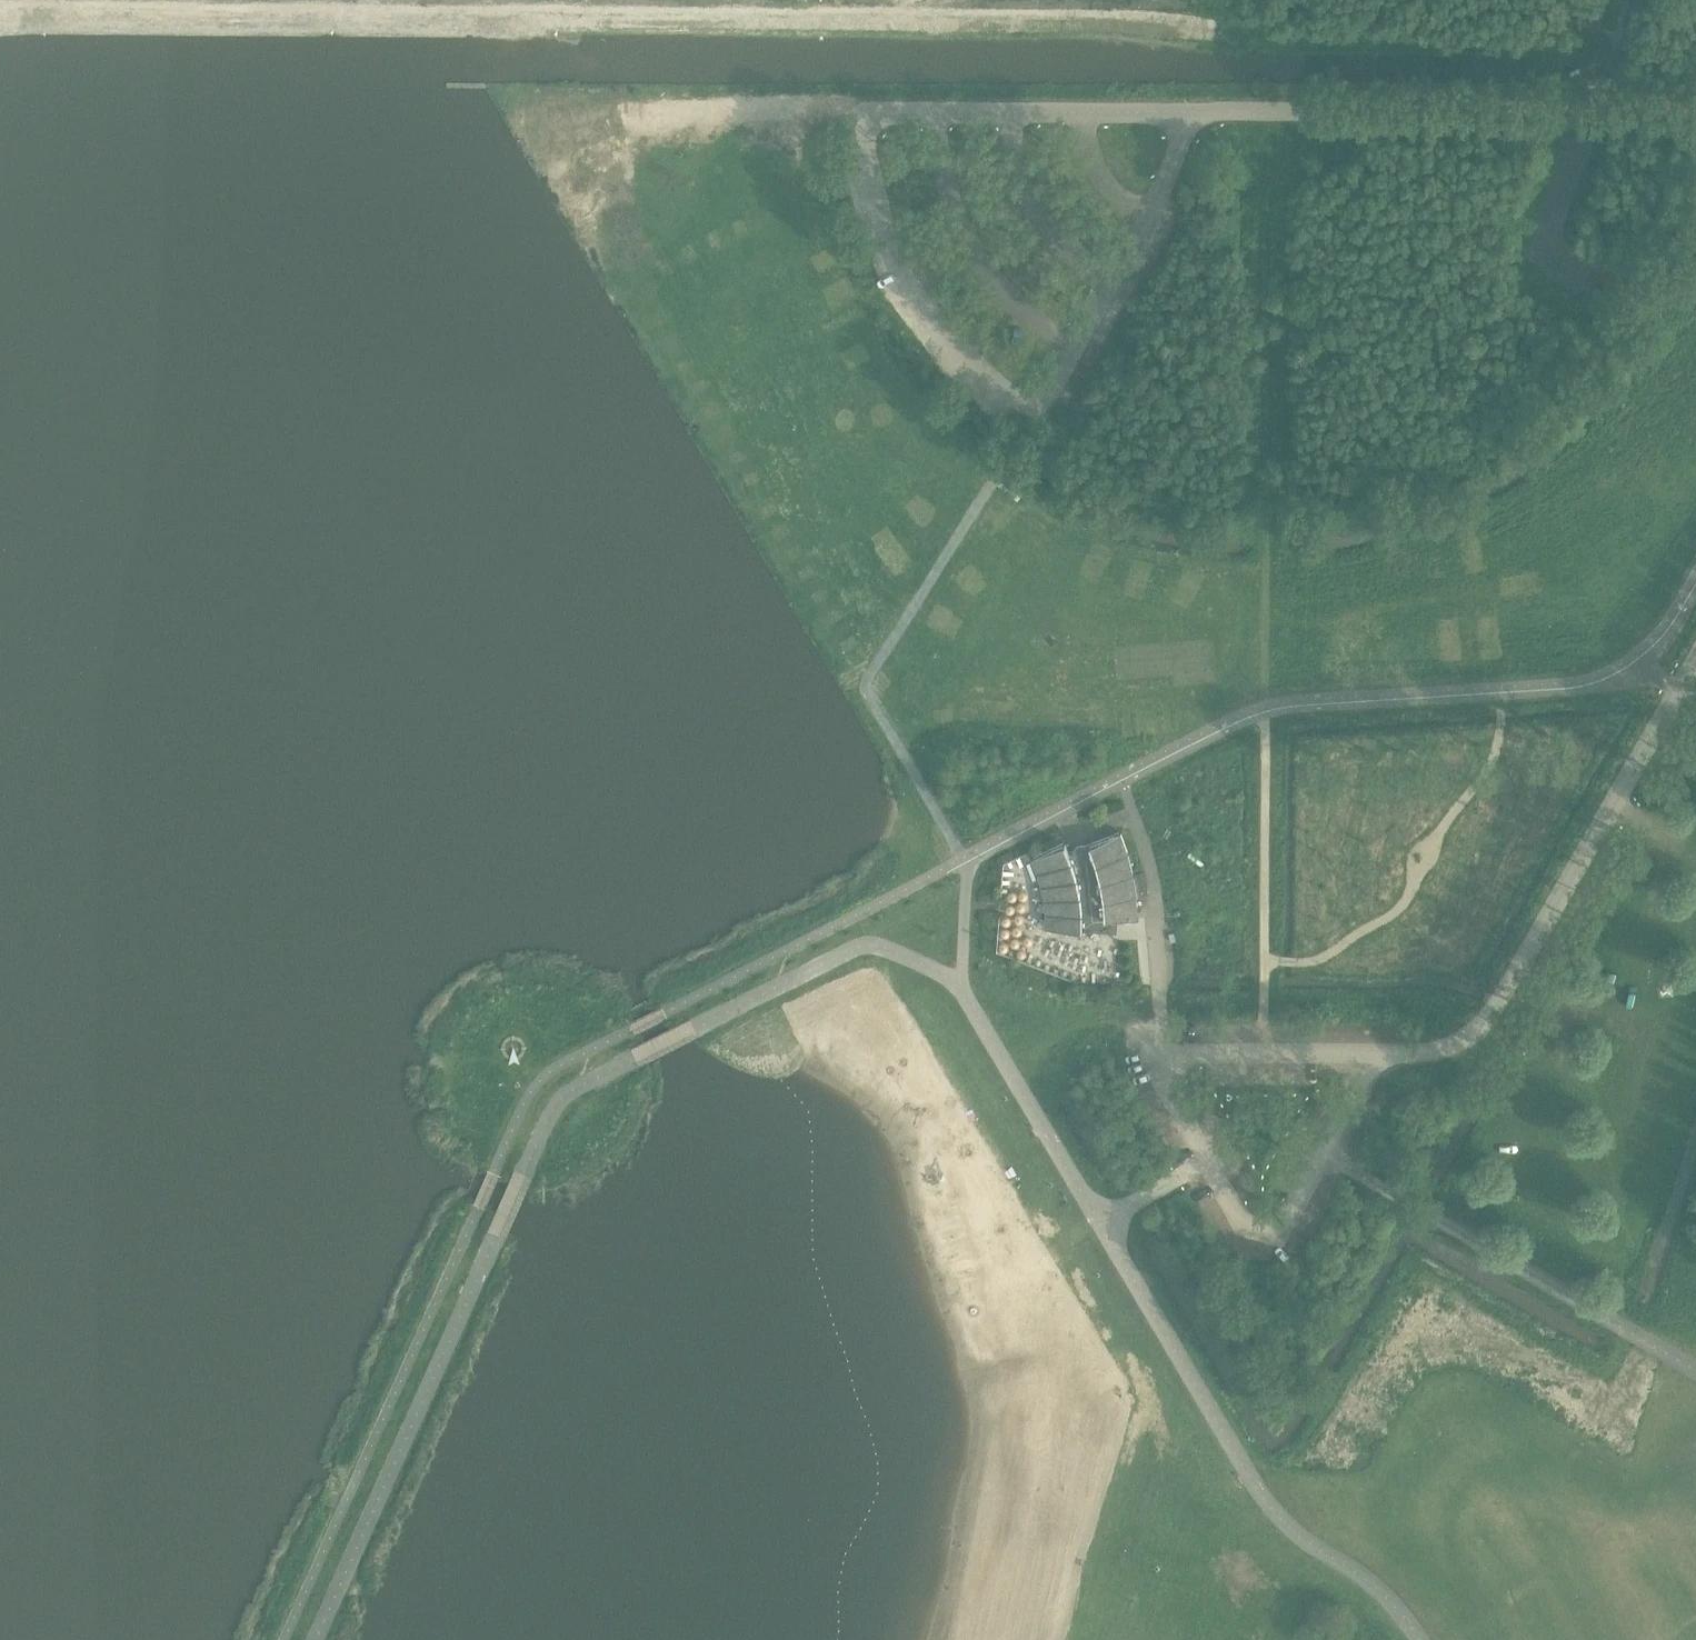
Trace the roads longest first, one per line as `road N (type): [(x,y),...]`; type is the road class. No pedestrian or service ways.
road 1 (unclassified): [(1695,661),(1493,1014),(1449,1047),(1381,1057),(1273,1233),(1241,1231),(1207,1163)]
road 2 (unclassified): [(1695,116),(1193,106)]

